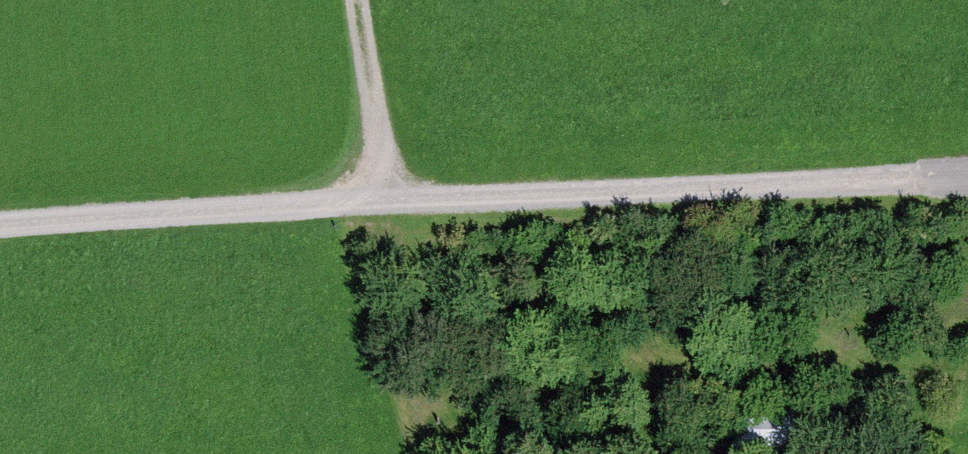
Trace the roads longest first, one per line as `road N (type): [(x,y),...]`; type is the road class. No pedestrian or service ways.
road 1 (track): [(0,219),(684,189)]
road 2 (residential): [(967,174),(684,189)]
road 3 (track): [(357,0),(390,202)]

